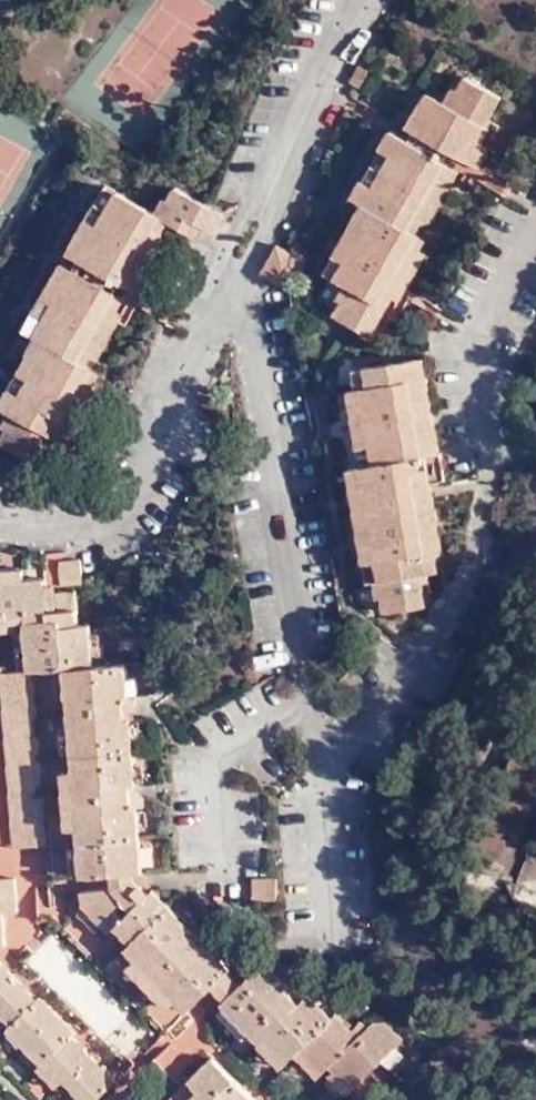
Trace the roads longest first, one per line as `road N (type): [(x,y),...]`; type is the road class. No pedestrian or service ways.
road 1 (residential): [(341,719),(463,594),(487,510),(478,365),(528,258)]
road 2 (residential): [(232,290),(252,318),(286,516),(288,651),(321,693)]
road 3 (residential): [(232,290),(177,391),(179,453),(143,510),(81,518),(0,499)]
road 4 (residential): [(379,0),(258,206),(232,290)]
road 5 (residential): [(321,693),(216,734),(224,855)]
road 6 (residential): [(341,719),(335,904)]

